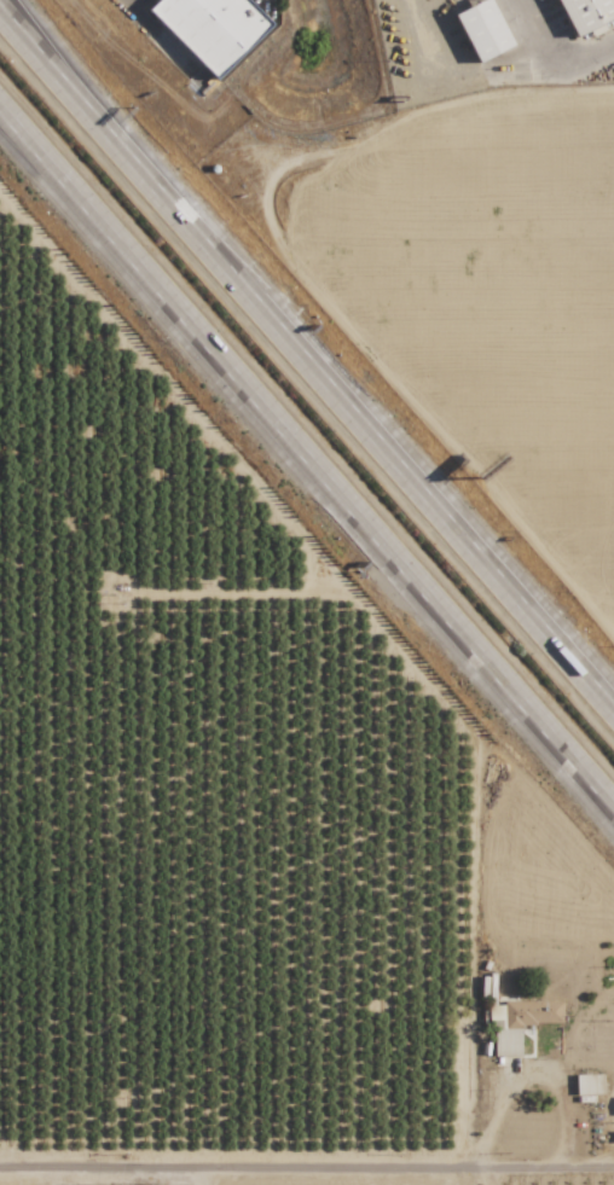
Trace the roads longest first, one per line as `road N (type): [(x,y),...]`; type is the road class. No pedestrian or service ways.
road 1 (motorway): [(0,111),(613,795)]
road 2 (motorway): [(613,691),(0,14)]
road 3 (residential): [(0,1166),(613,1166)]

